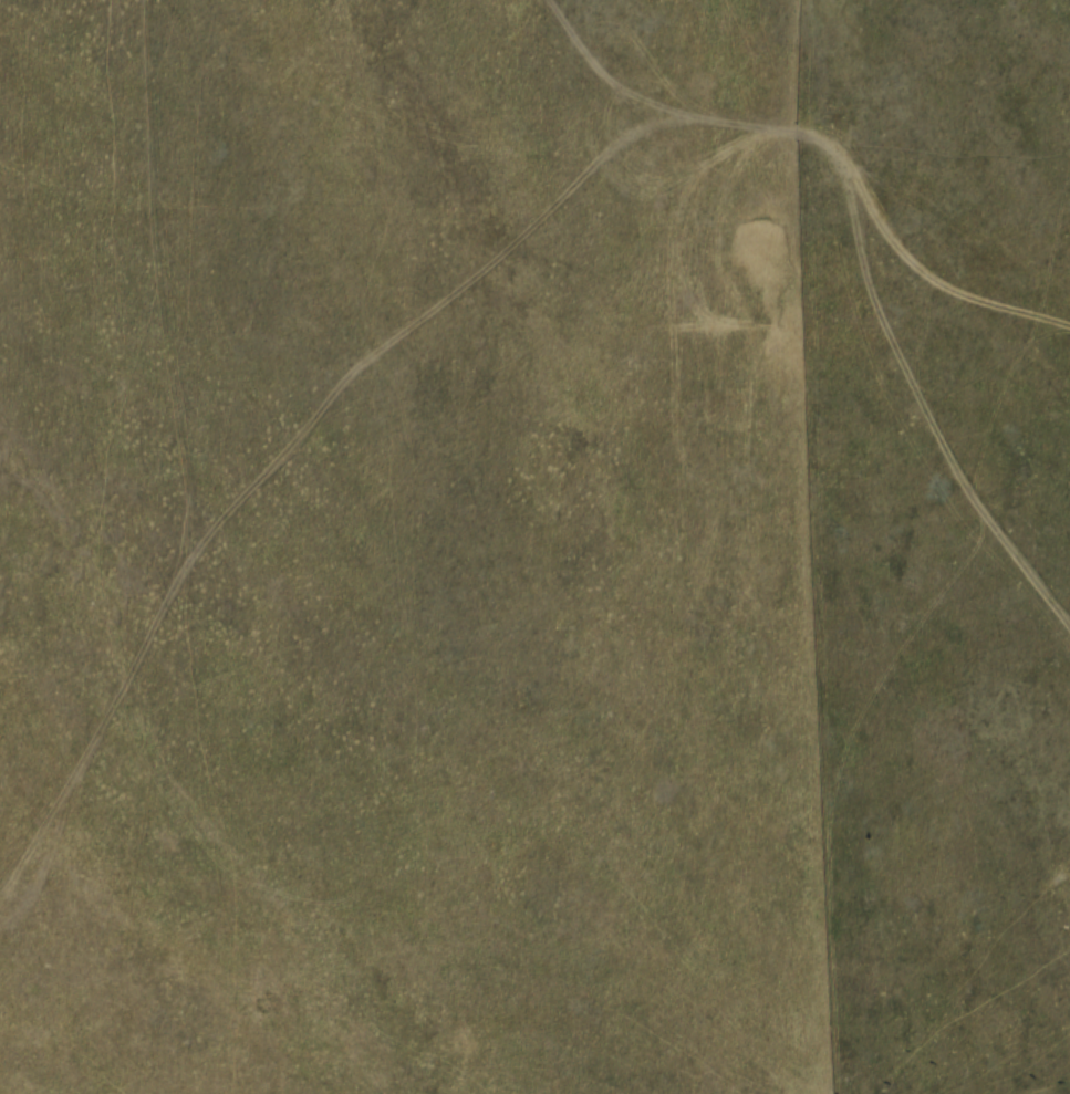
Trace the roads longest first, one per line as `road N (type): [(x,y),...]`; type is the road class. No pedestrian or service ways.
road 1 (track): [(108,0),(167,304),(166,913),(121,1093)]
road 2 (track): [(523,0),(702,192),(864,336),(1069,616)]

